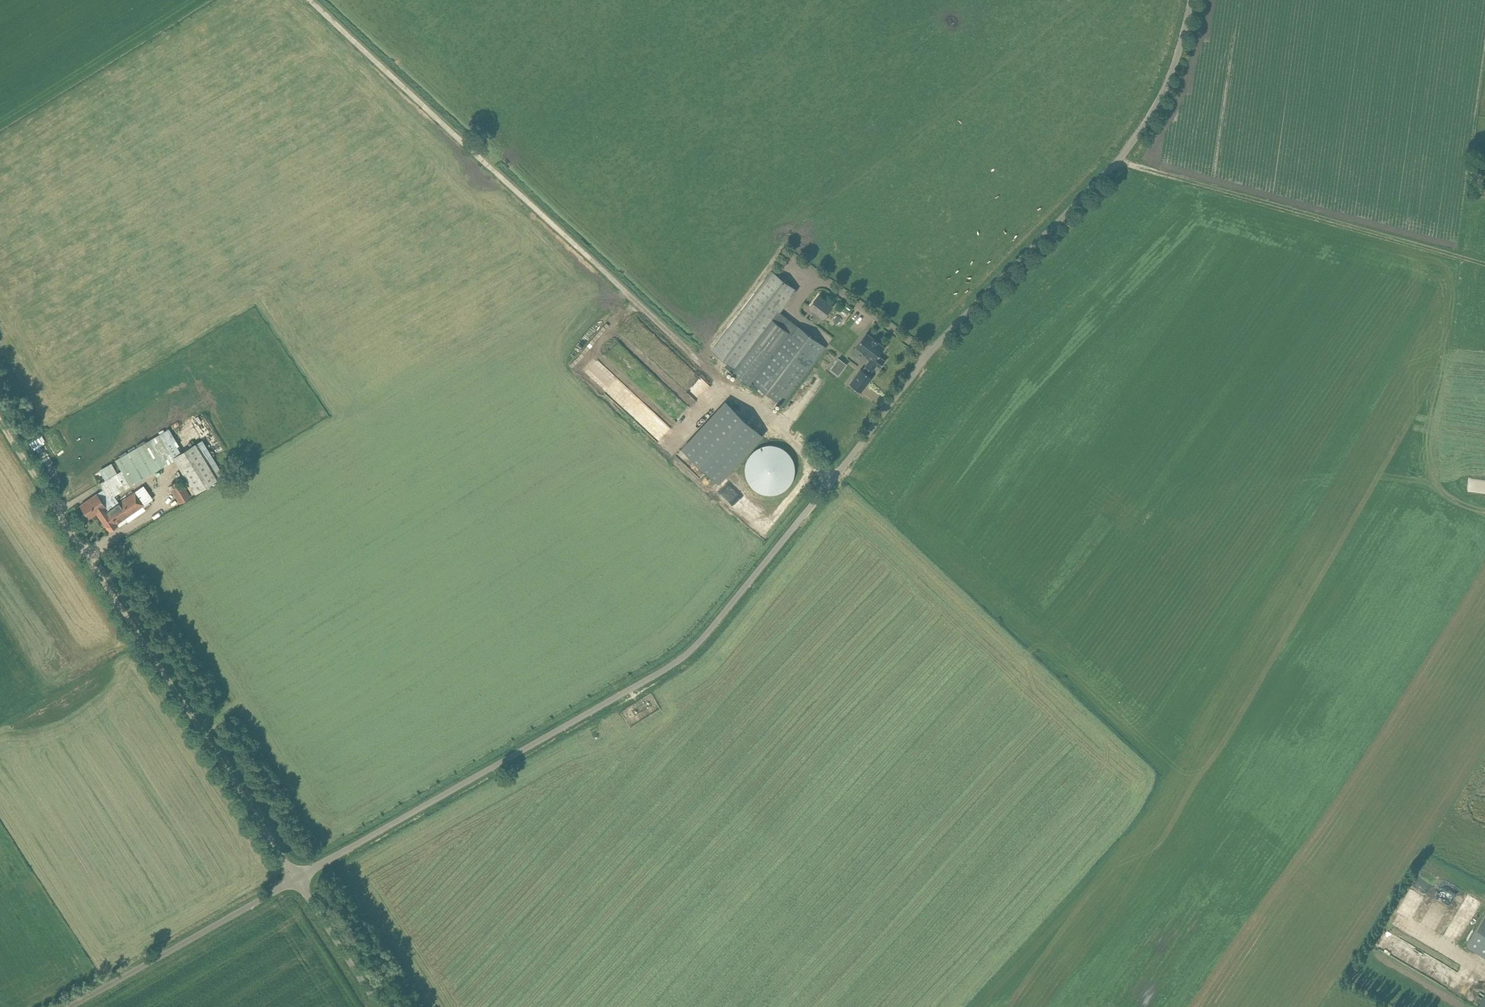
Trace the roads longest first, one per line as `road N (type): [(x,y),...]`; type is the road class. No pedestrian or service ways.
road 1 (unclassified): [(298,878),(683,650),(915,371),(1130,143),(1168,72),(1188,0)]
road 2 (unclassified): [(298,878),(53,506)]
road 3 (track): [(1113,161),(1484,263)]
road 4 (secondary): [(67,1006),(298,878)]
road 5 (unclassified): [(380,1006),(298,878)]

